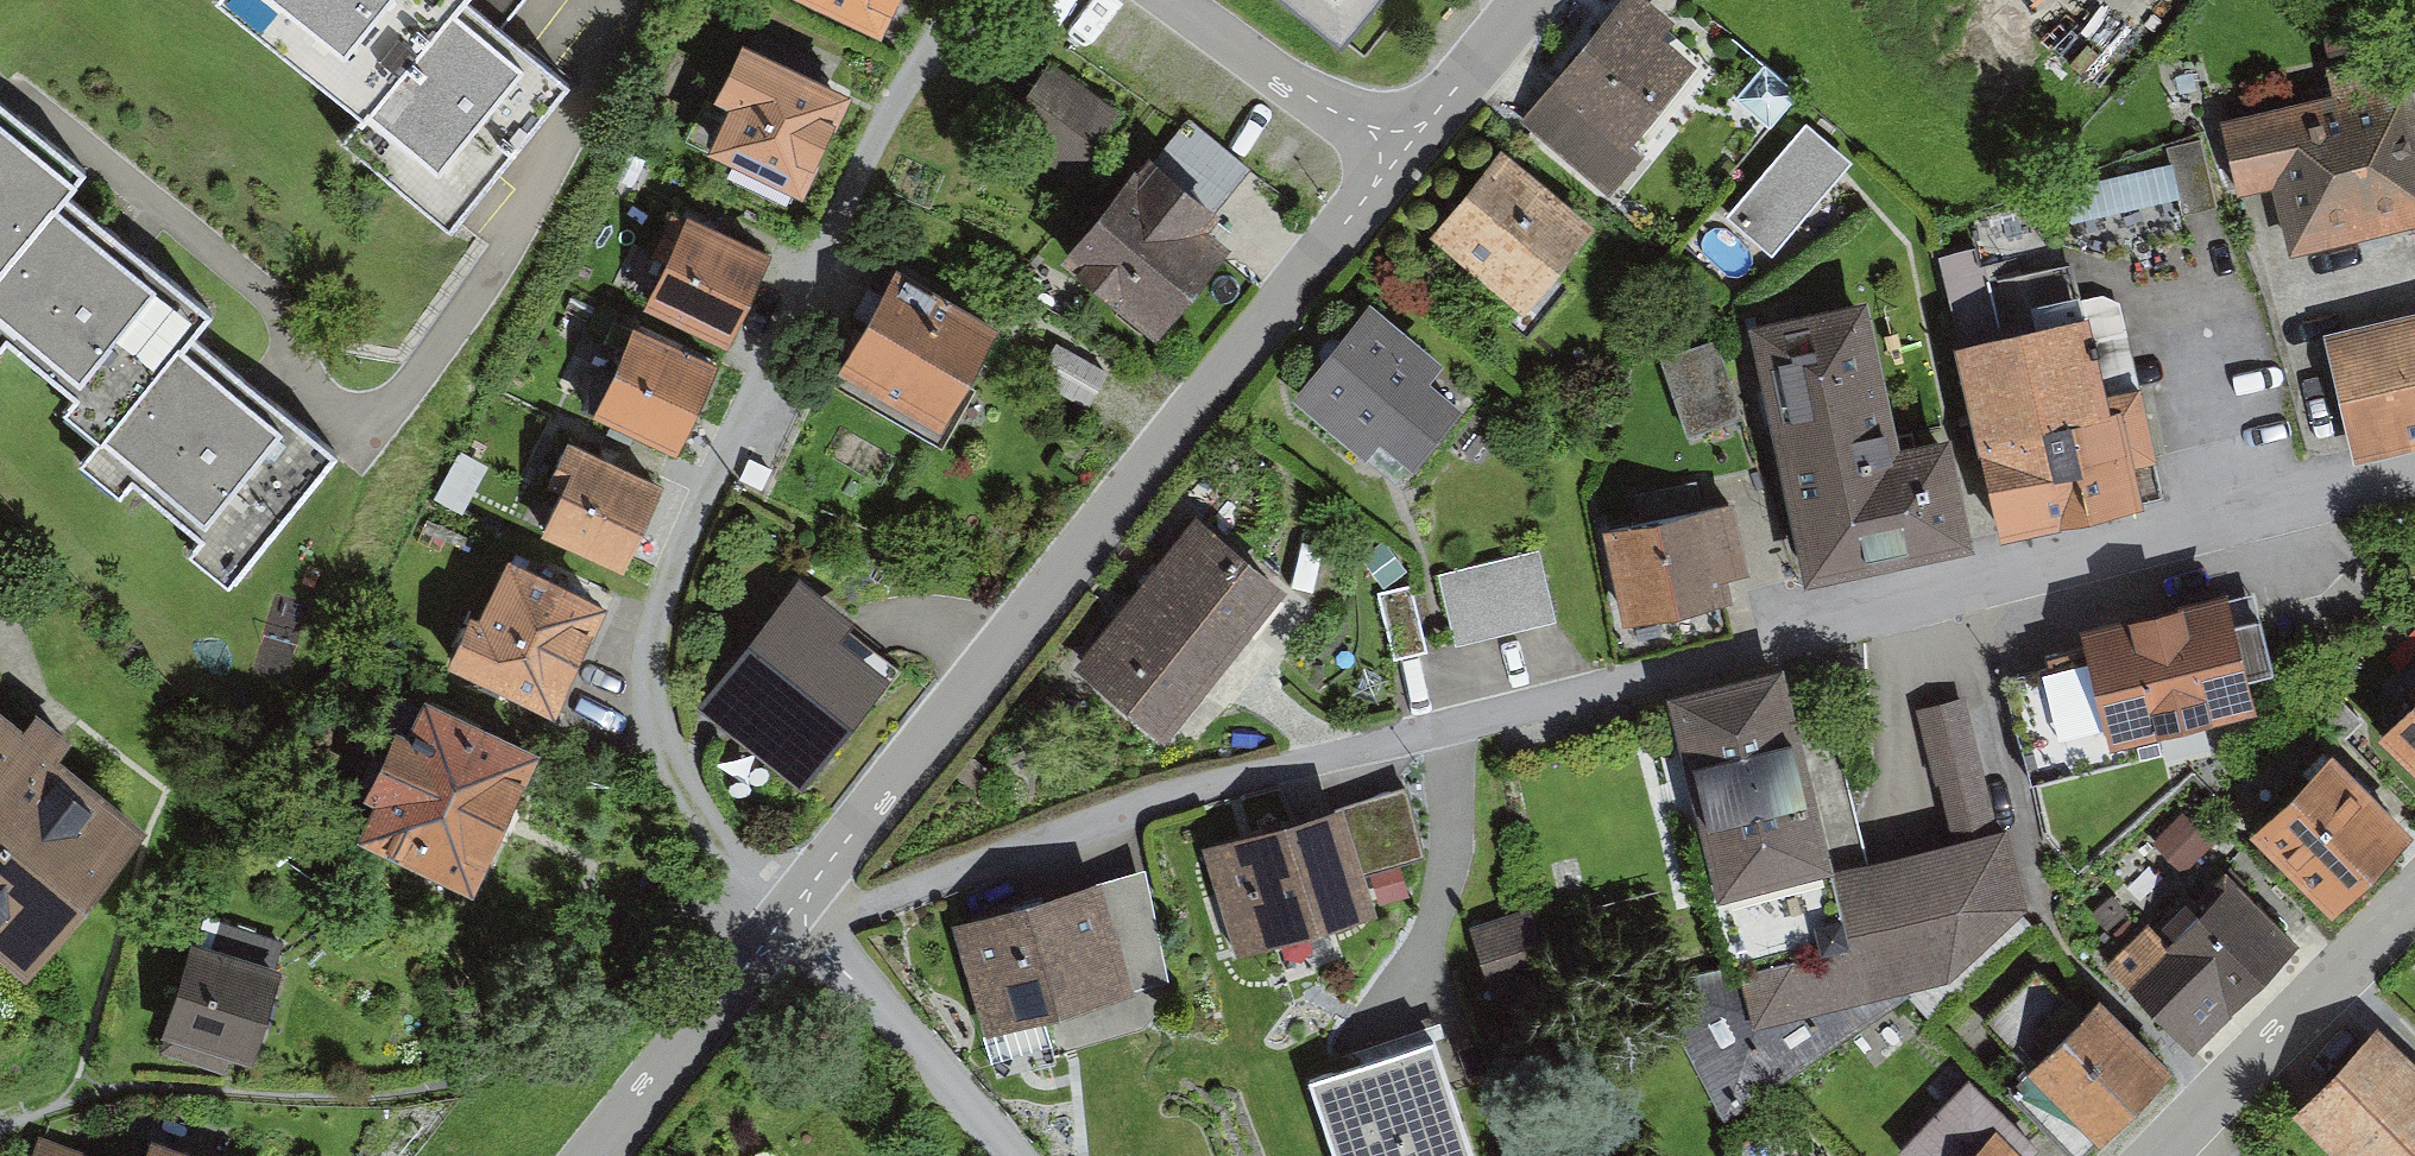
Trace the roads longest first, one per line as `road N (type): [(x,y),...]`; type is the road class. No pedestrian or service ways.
road 1 (residential): [(2414,489),(1109,813),(863,904),(793,906)]
road 2 (residential): [(1530,0),(1438,112),(1395,146),(1370,195),(793,906)]
road 3 (residential): [(2156,1155),(2414,904)]
road 4 (residential): [(793,906),(820,946),(1010,1155)]
road 5 (residential): [(793,906),(595,1155)]

